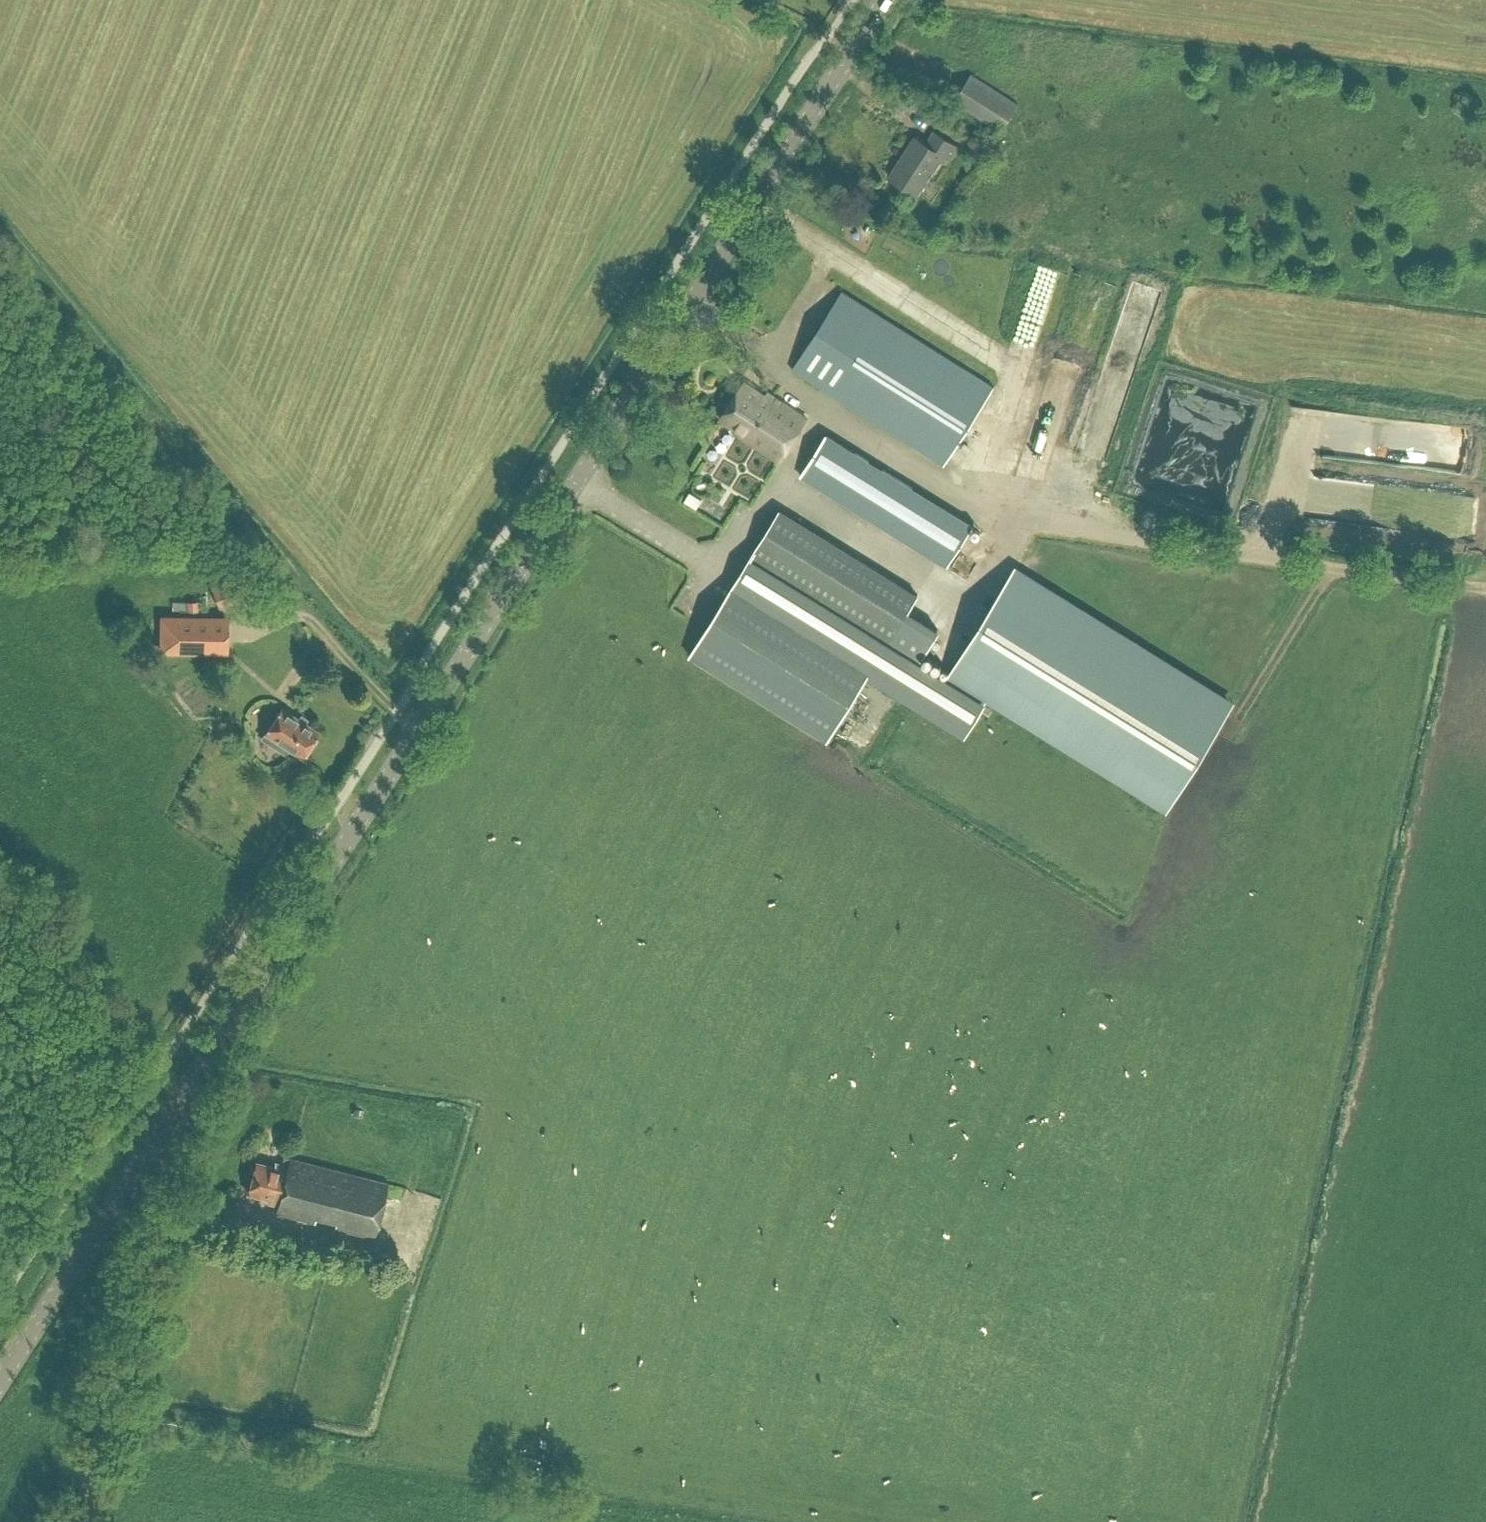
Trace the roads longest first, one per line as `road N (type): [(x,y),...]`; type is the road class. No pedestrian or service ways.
road 1 (secondary): [(159,1131),(889,0)]
road 2 (unclassified): [(75,1521),(163,1208),(159,1131)]
road 3 (secondary): [(0,1379),(159,1131)]

